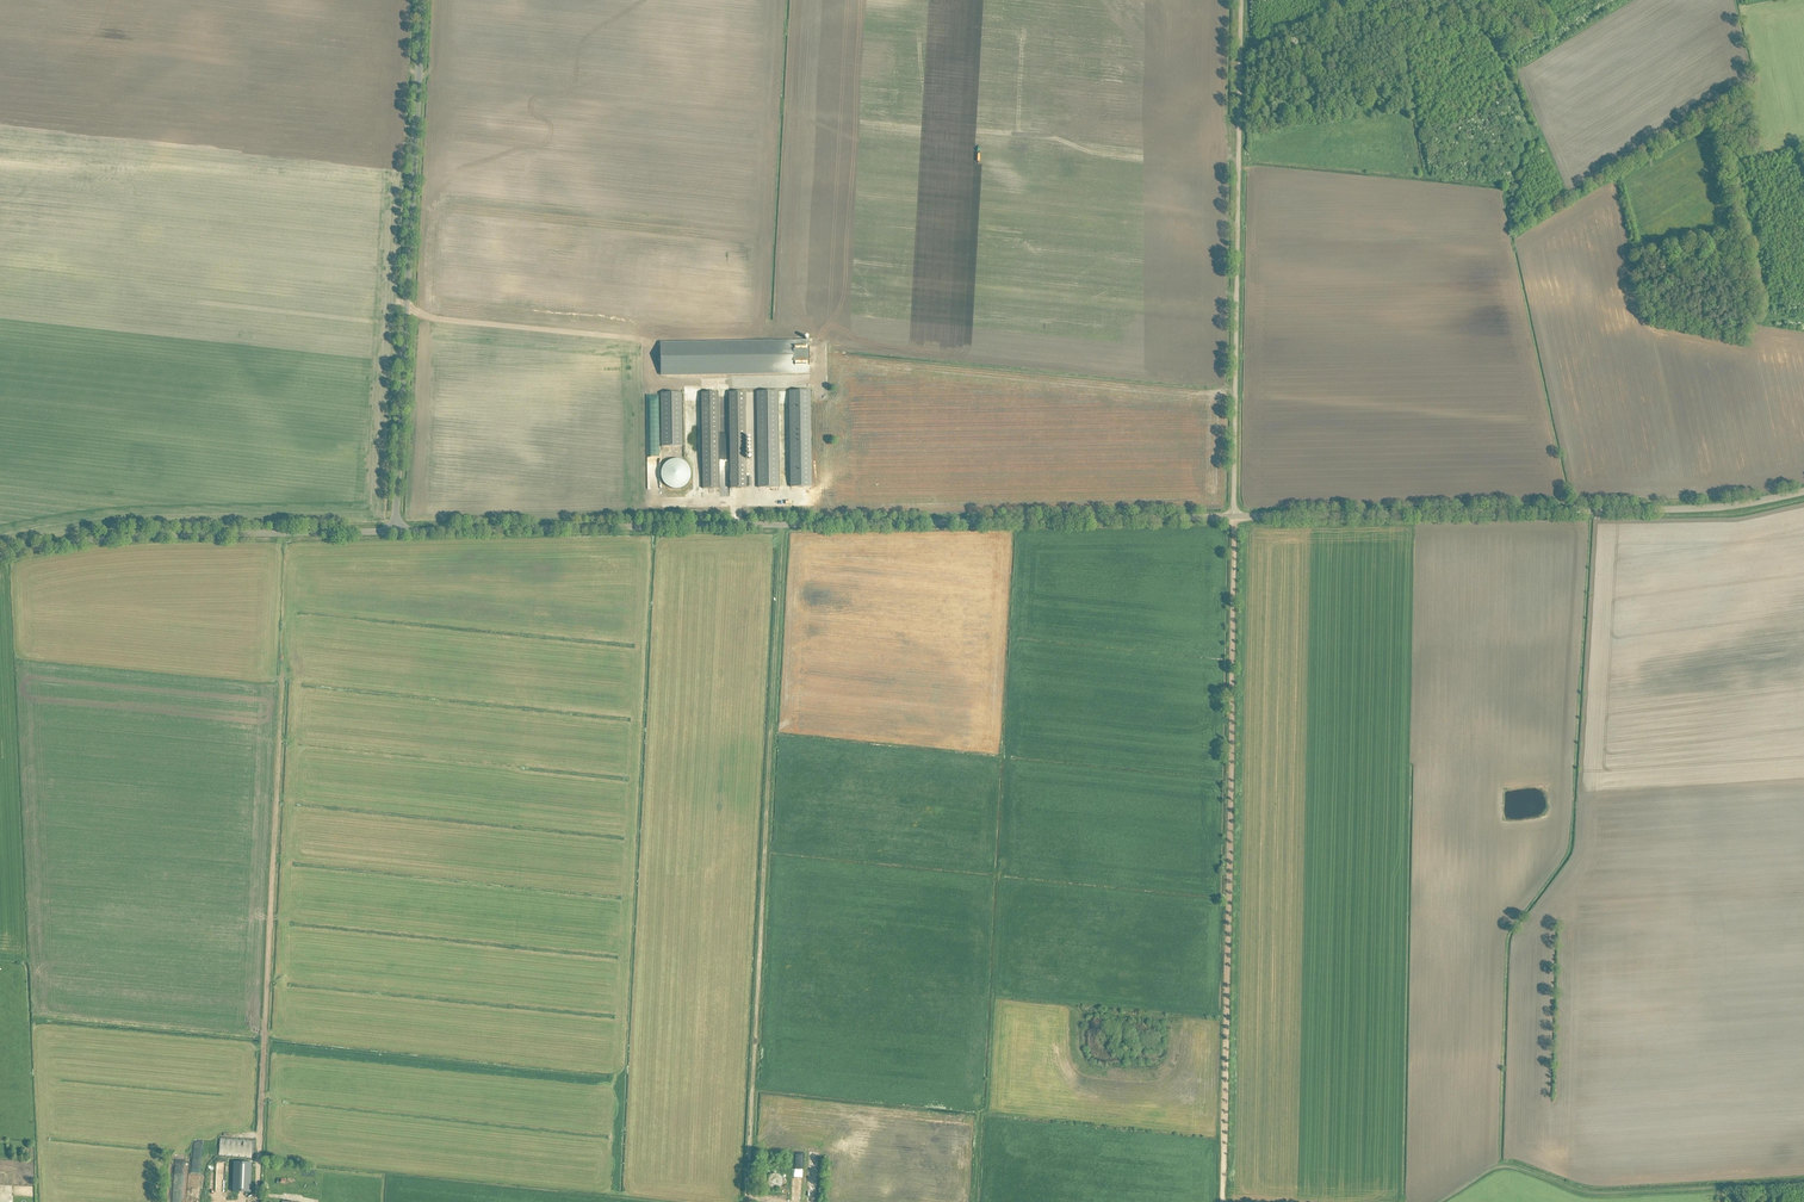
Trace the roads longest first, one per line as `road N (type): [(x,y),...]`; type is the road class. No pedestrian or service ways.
road 1 (tertiary): [(395,531),(1234,517)]
road 2 (track): [(1221,1201),(1234,517)]
road 3 (track): [(783,525),(747,1201)]
road 4 (tertiary): [(1234,517),(1706,508),(1803,491)]
road 5 (unclassified): [(395,531),(422,0)]
road 6 (unclassified): [(1234,517),(1241,0)]
road 7 (tertiary): [(0,556),(148,535),(395,531)]
road 8 (track): [(1439,1201),(1506,1167),(1600,1195),(1803,1182)]
road 9 (track): [(406,313),(652,343),(652,385)]

